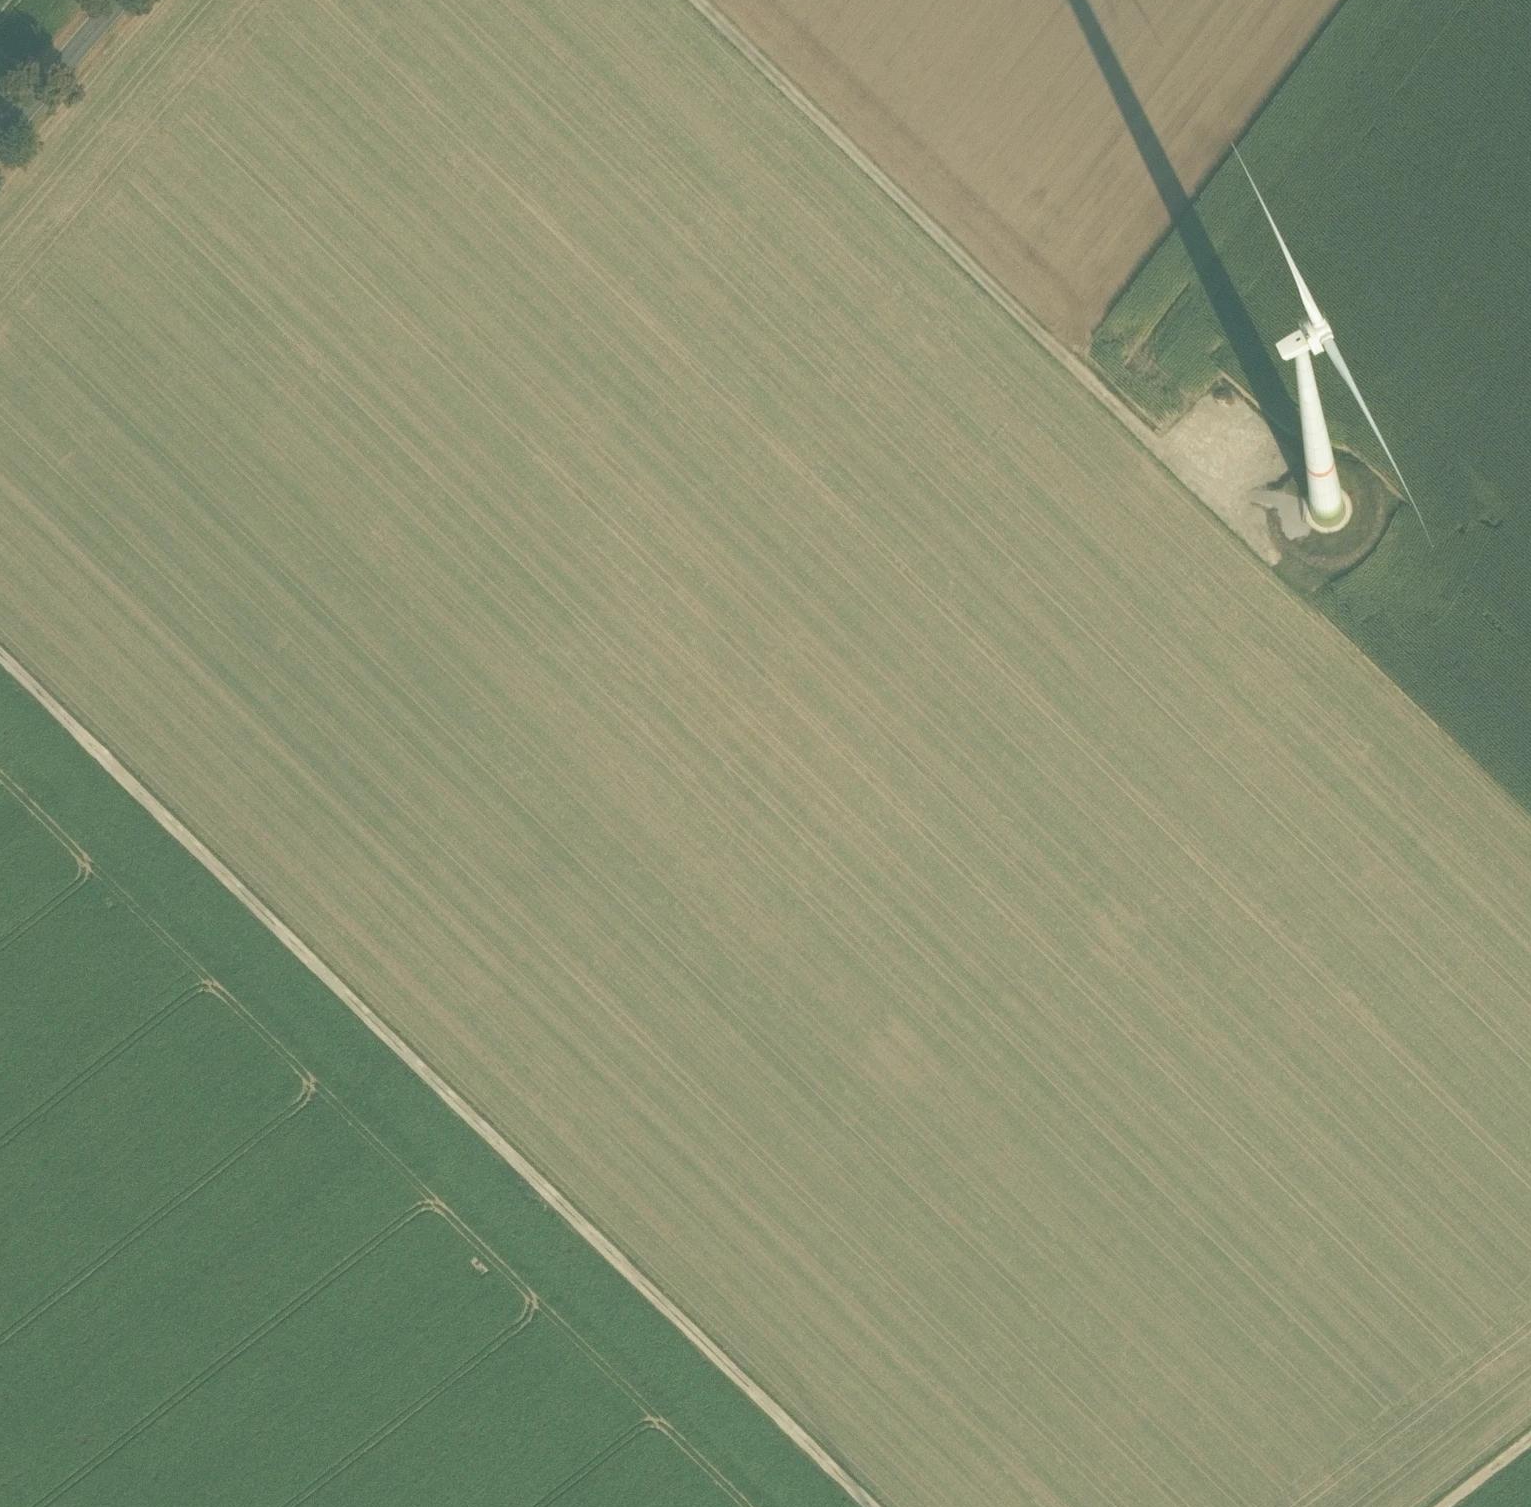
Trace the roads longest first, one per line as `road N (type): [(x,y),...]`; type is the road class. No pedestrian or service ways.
road 1 (track): [(859,1506),(0,656)]
road 2 (track): [(1199,384),(1226,530),(1530,834)]
road 3 (secondary): [(124,0),(0,151)]

